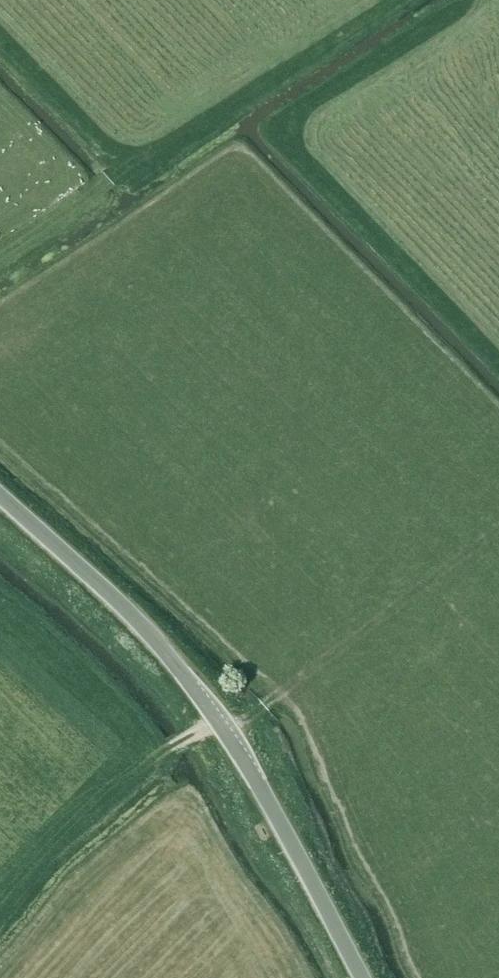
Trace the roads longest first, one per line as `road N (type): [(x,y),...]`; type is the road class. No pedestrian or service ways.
road 1 (tertiary): [(362,977),(231,734),(154,640),(0,501)]

